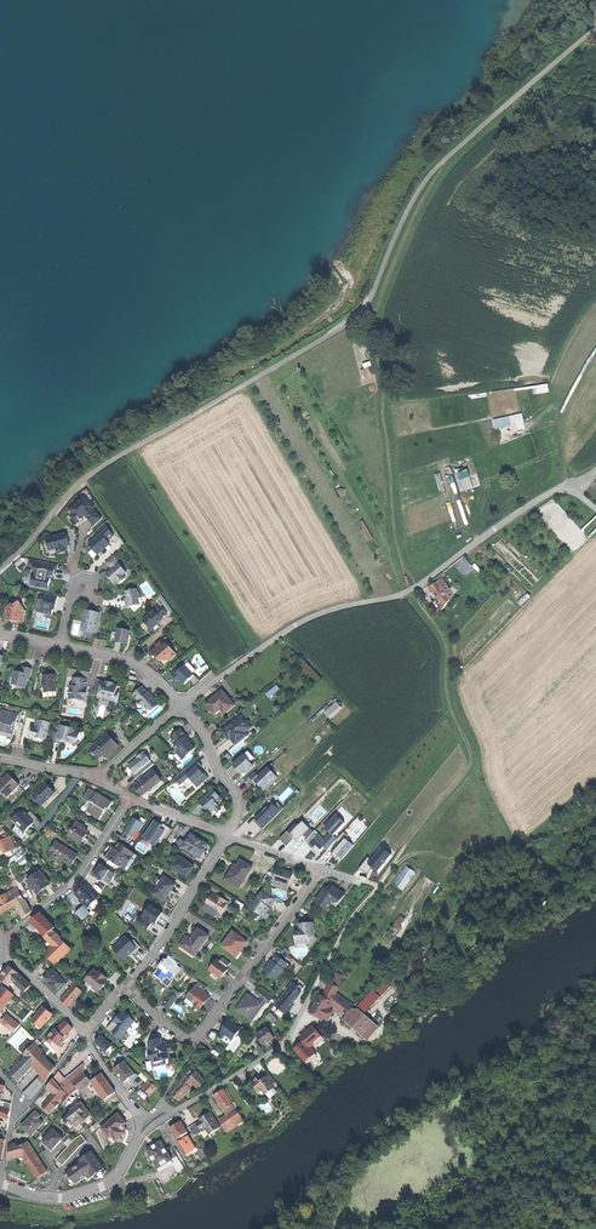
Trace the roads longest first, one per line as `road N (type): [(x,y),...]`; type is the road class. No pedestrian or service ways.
road 1 (track): [(362,311),(85,478),(0,570)]
road 2 (track): [(216,680),(307,618),(416,588),(570,485),(595,509)]
road 3 (residential): [(129,985),(160,1021),(196,1036),(321,868)]
road 4 (track): [(595,27),(446,160)]
road 5 (residential): [(131,799),(77,878),(0,938)]
road 6 (residential): [(226,835),(129,985)]
road 7 (track): [(446,160),(413,202),(362,311)]
road 8 (residential): [(0,1184),(43,1197),(81,1195),(116,1178),(134,1141)]
road 9 (residential): [(177,1110),(280,1047),(302,1018)]
road 10 (track): [(377,887),(302,1018)]
road 11 (residential): [(181,707),(235,795),(226,835)]
road 12 (residential): [(61,646),(138,666),(181,707)]

